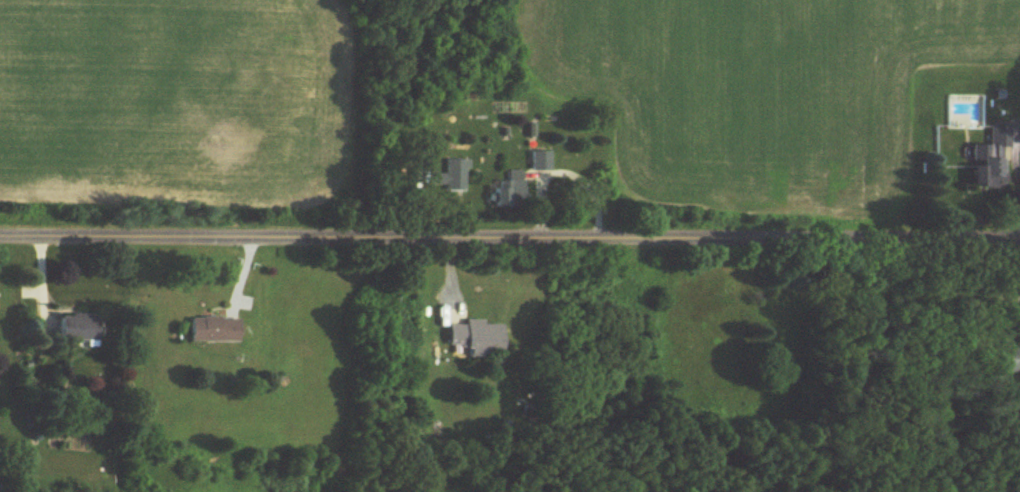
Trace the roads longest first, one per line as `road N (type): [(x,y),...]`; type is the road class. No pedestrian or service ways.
road 1 (residential): [(0,236),(1019,236)]

